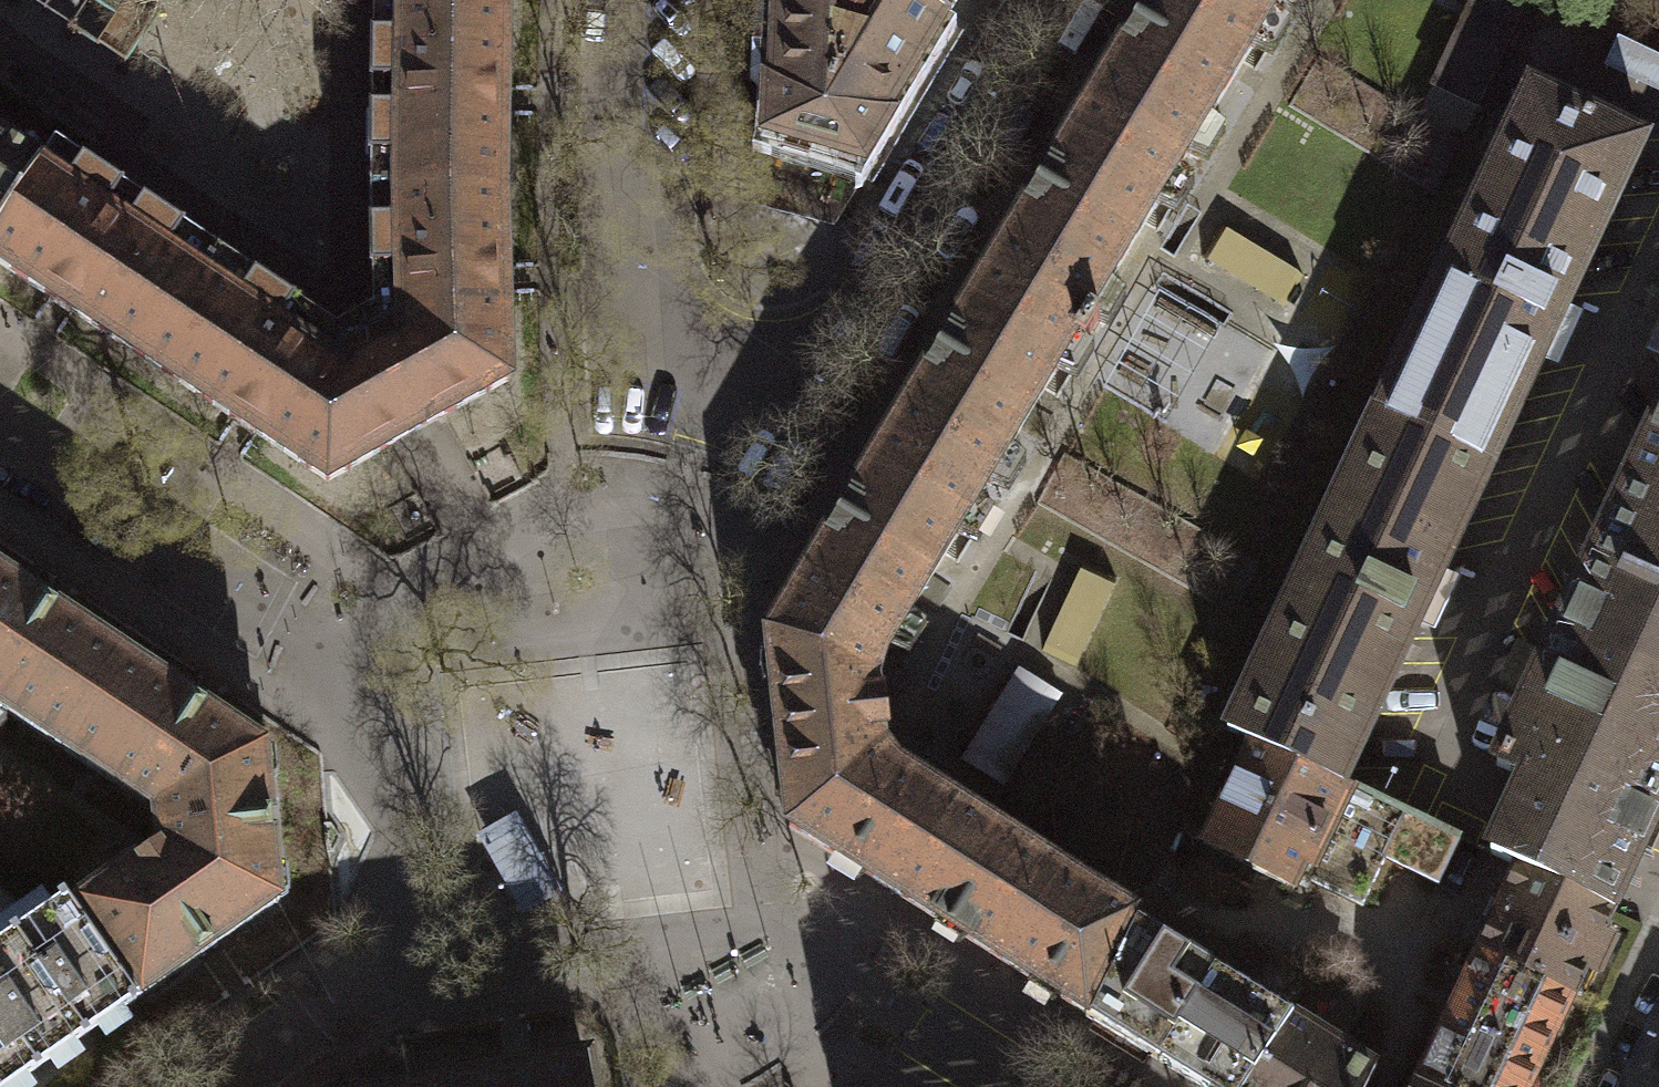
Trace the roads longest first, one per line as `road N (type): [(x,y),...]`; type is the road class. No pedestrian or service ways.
road 1 (residential): [(715,385),(788,372),(838,327),(1042,0)]
road 2 (residential): [(636,0),(626,285),(659,352),(715,385)]
road 3 (residential): [(295,625),(0,433)]
road 4 (residential): [(859,983),(1023,1086)]
road 5 (residential): [(329,1006),(206,1086)]

